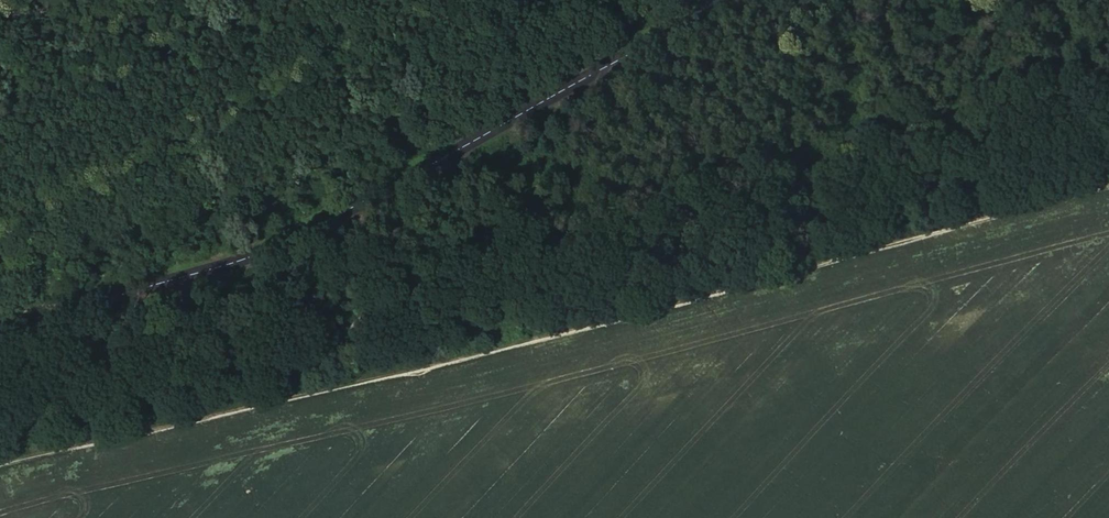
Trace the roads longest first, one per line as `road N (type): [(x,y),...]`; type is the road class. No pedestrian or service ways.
road 1 (track): [(1108,184),(0,463)]
road 2 (tertiary): [(0,343),(103,300),(238,262),(319,223),(728,0)]

